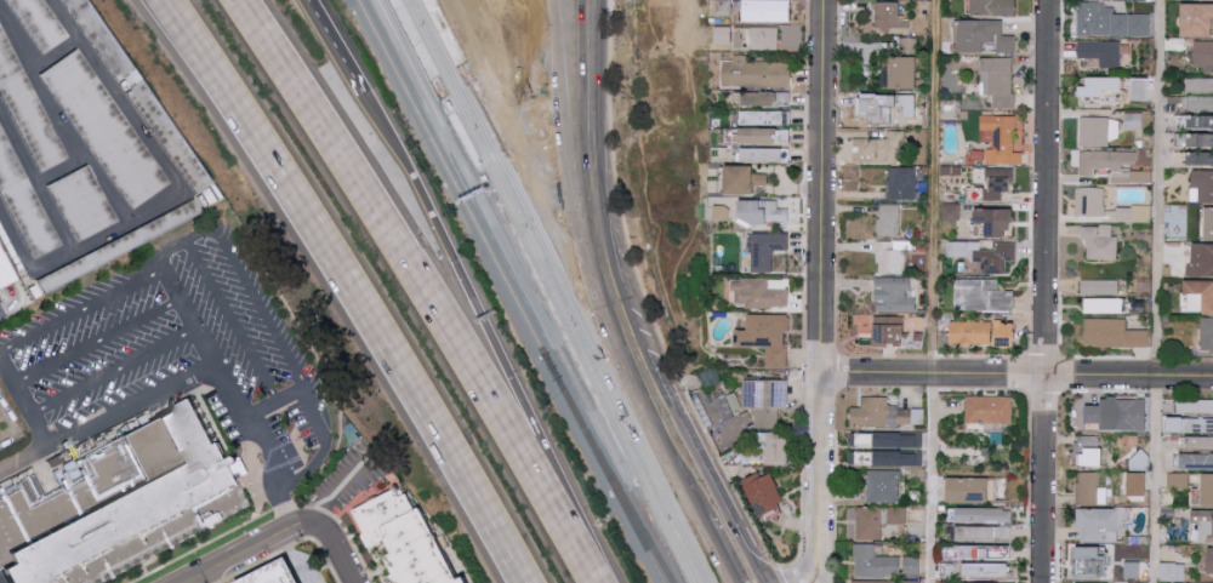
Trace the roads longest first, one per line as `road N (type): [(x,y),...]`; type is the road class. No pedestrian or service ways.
road 1 (motorway): [(156,0),(346,281),(523,582)]
road 2 (motorway): [(579,553),(237,0)]
road 3 (motorway): [(579,553),(416,189),(309,0)]
road 4 (residential): [(1043,582),(1054,0)]
road 5 (residential): [(819,572),(823,0)]
road 6 (residential): [(822,372),(1212,374)]
road 7 (secondary): [(659,394),(610,296),(586,168)]
road 8 (secondary): [(764,582),(678,411),(659,394)]
road 9 (secondary): [(586,168),(583,0)]
road 10 (residential): [(198,582),(308,526),(338,547)]
road 11 (secondary): [(659,394),(655,422),(702,519)]

